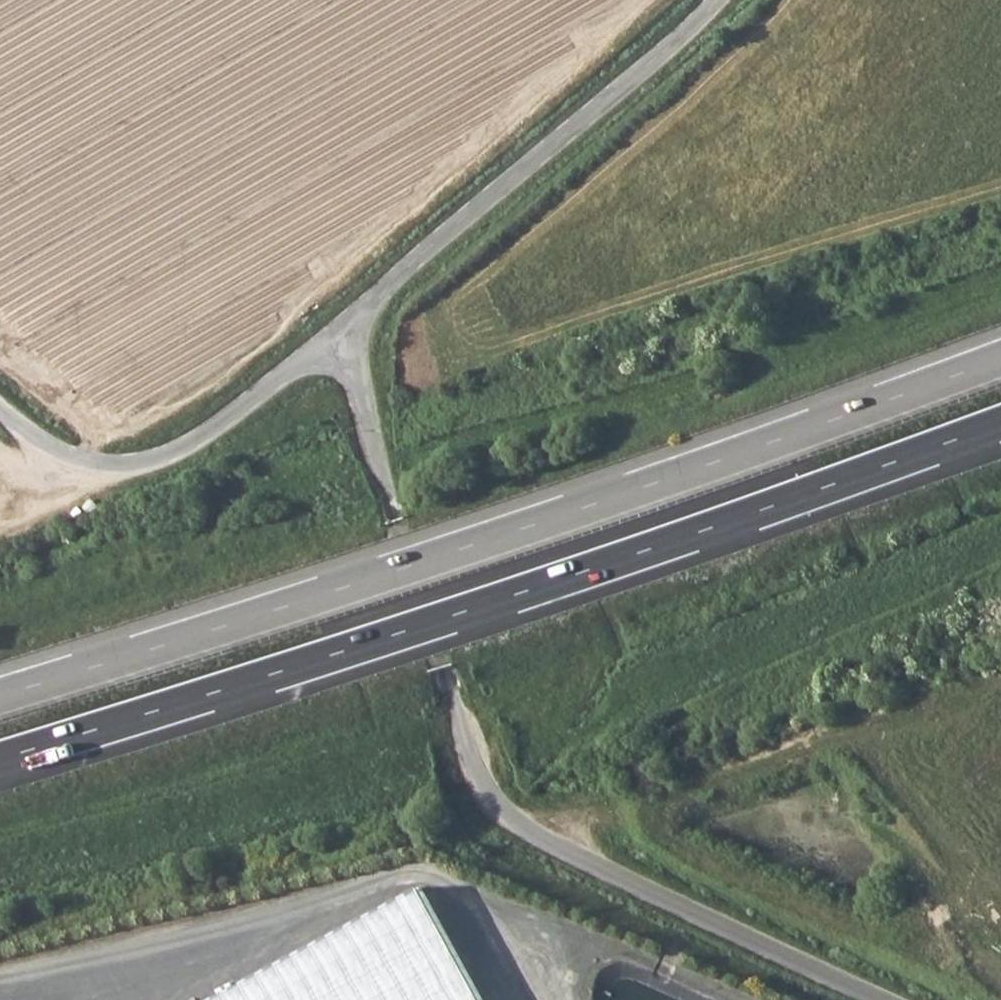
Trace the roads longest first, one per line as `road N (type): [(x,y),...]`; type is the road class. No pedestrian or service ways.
road 1 (motorway): [(1000,359),(456,552),(0,696)]
road 2 (motorway): [(0,759),(504,600),(1000,424)]
road 3 (unclassified): [(869,999),(501,825),(444,676),(344,330)]
road 4 (unclassified): [(718,0),(344,330)]
road 5 (unclassified): [(344,330),(173,455),(121,469),(76,464),(0,413)]

